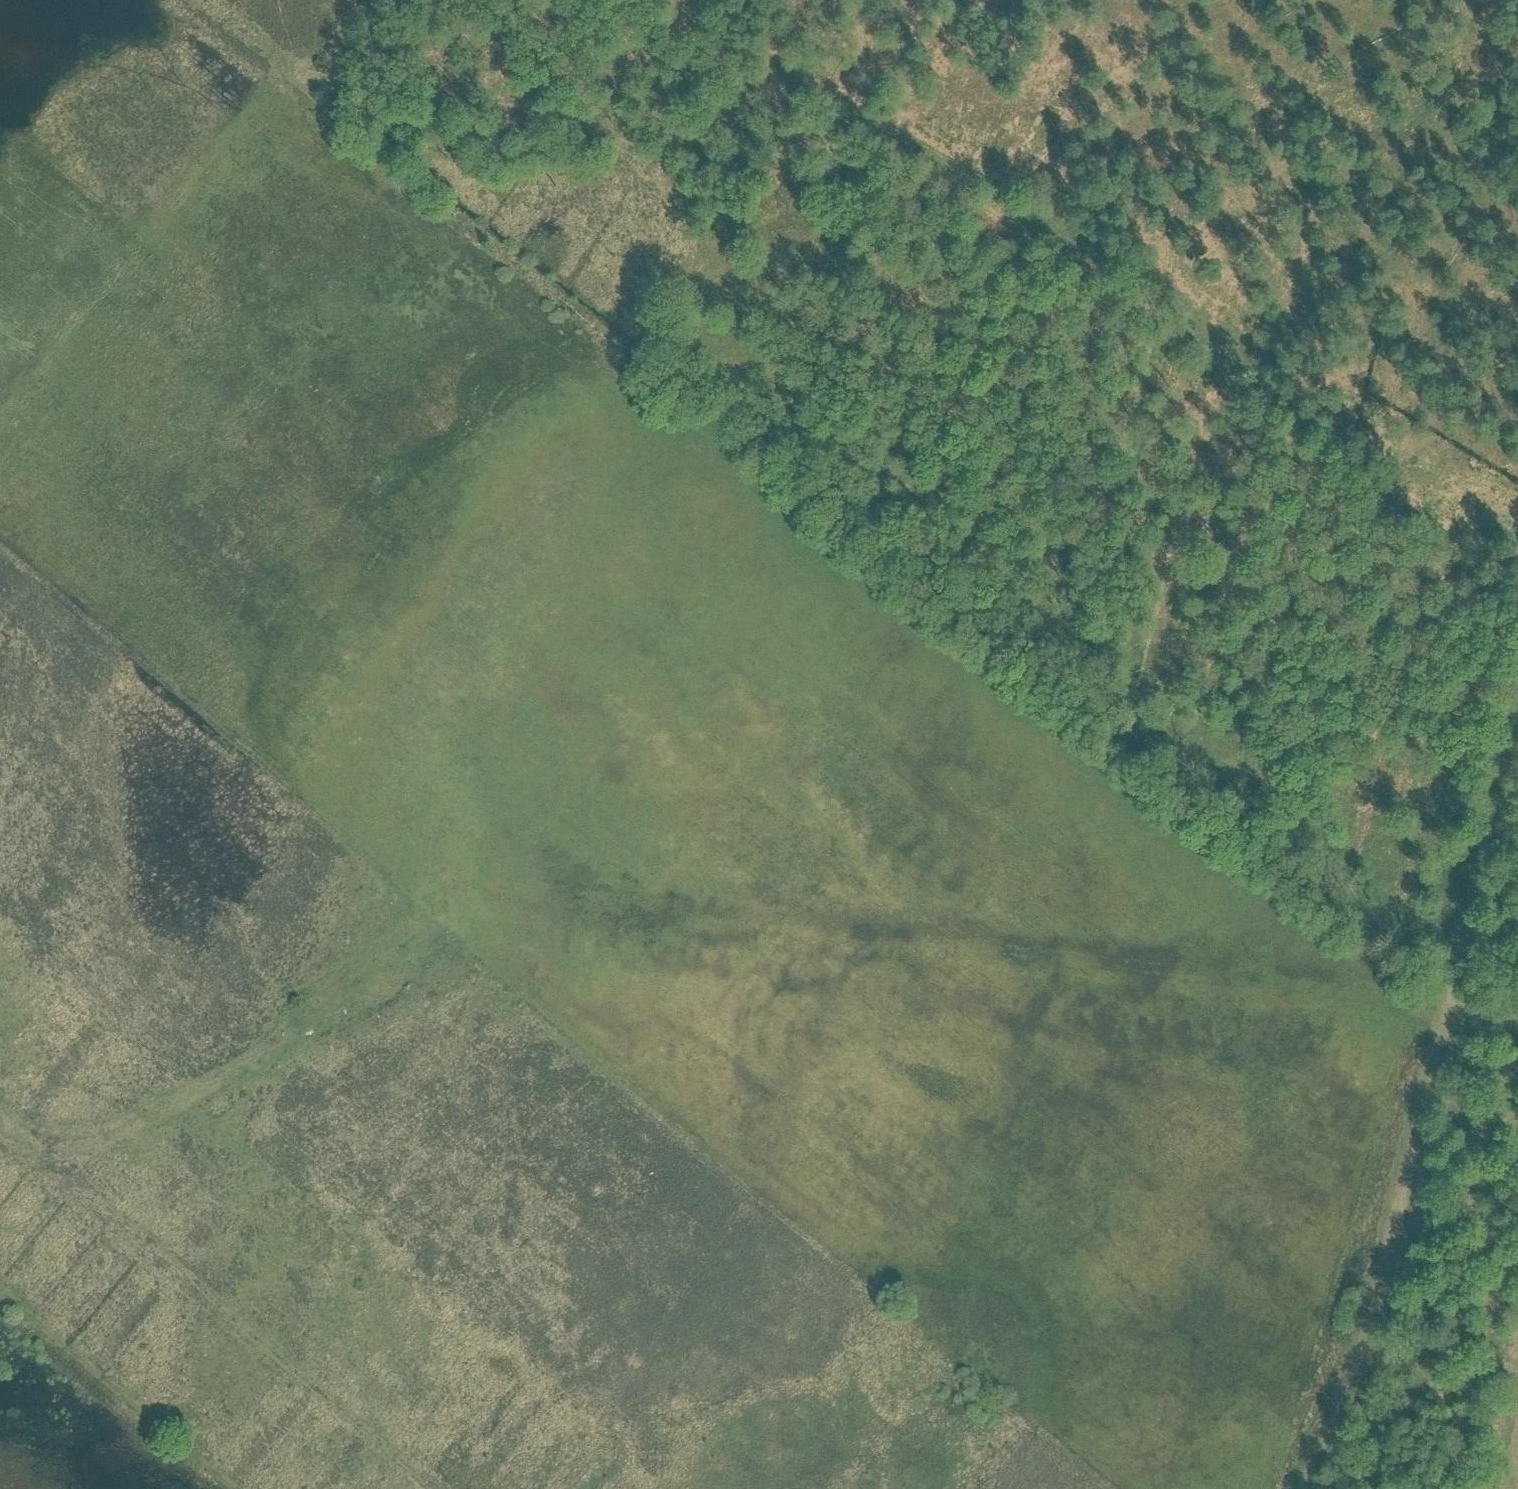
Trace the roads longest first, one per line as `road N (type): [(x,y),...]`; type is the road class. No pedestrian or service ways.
road 1 (track): [(1296,1488),(1379,1288),(1517,734)]
road 2 (track): [(0,1123),(74,1137),(170,1113),(292,1037)]

